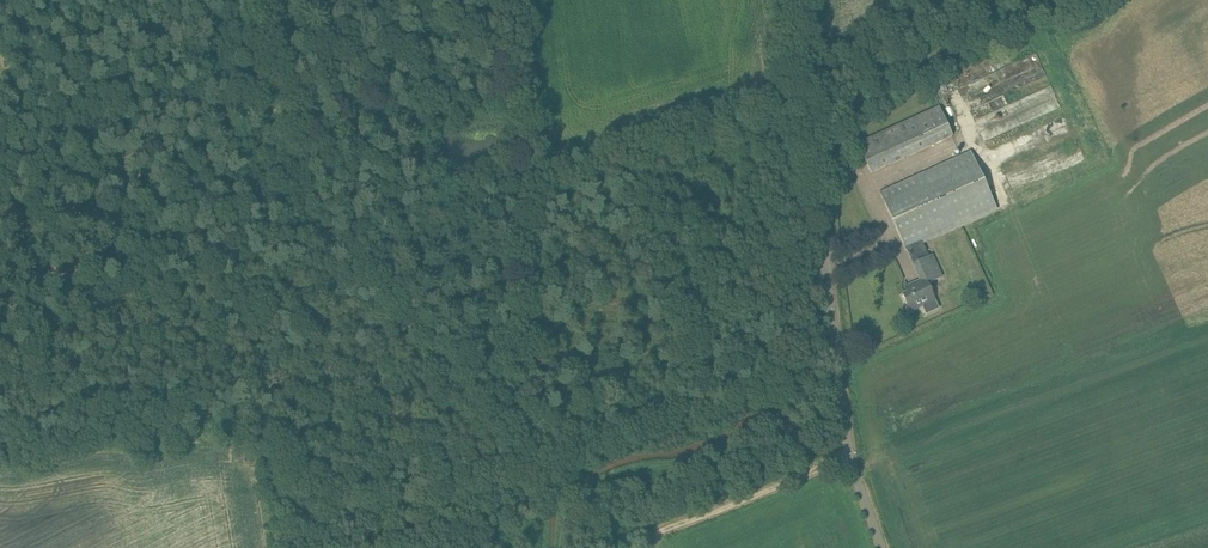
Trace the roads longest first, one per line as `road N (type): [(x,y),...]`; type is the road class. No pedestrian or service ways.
road 1 (unclassified): [(876,547),(851,456),(794,0)]
road 2 (track): [(851,456),(612,547)]
road 3 (track): [(949,0),(802,94)]

